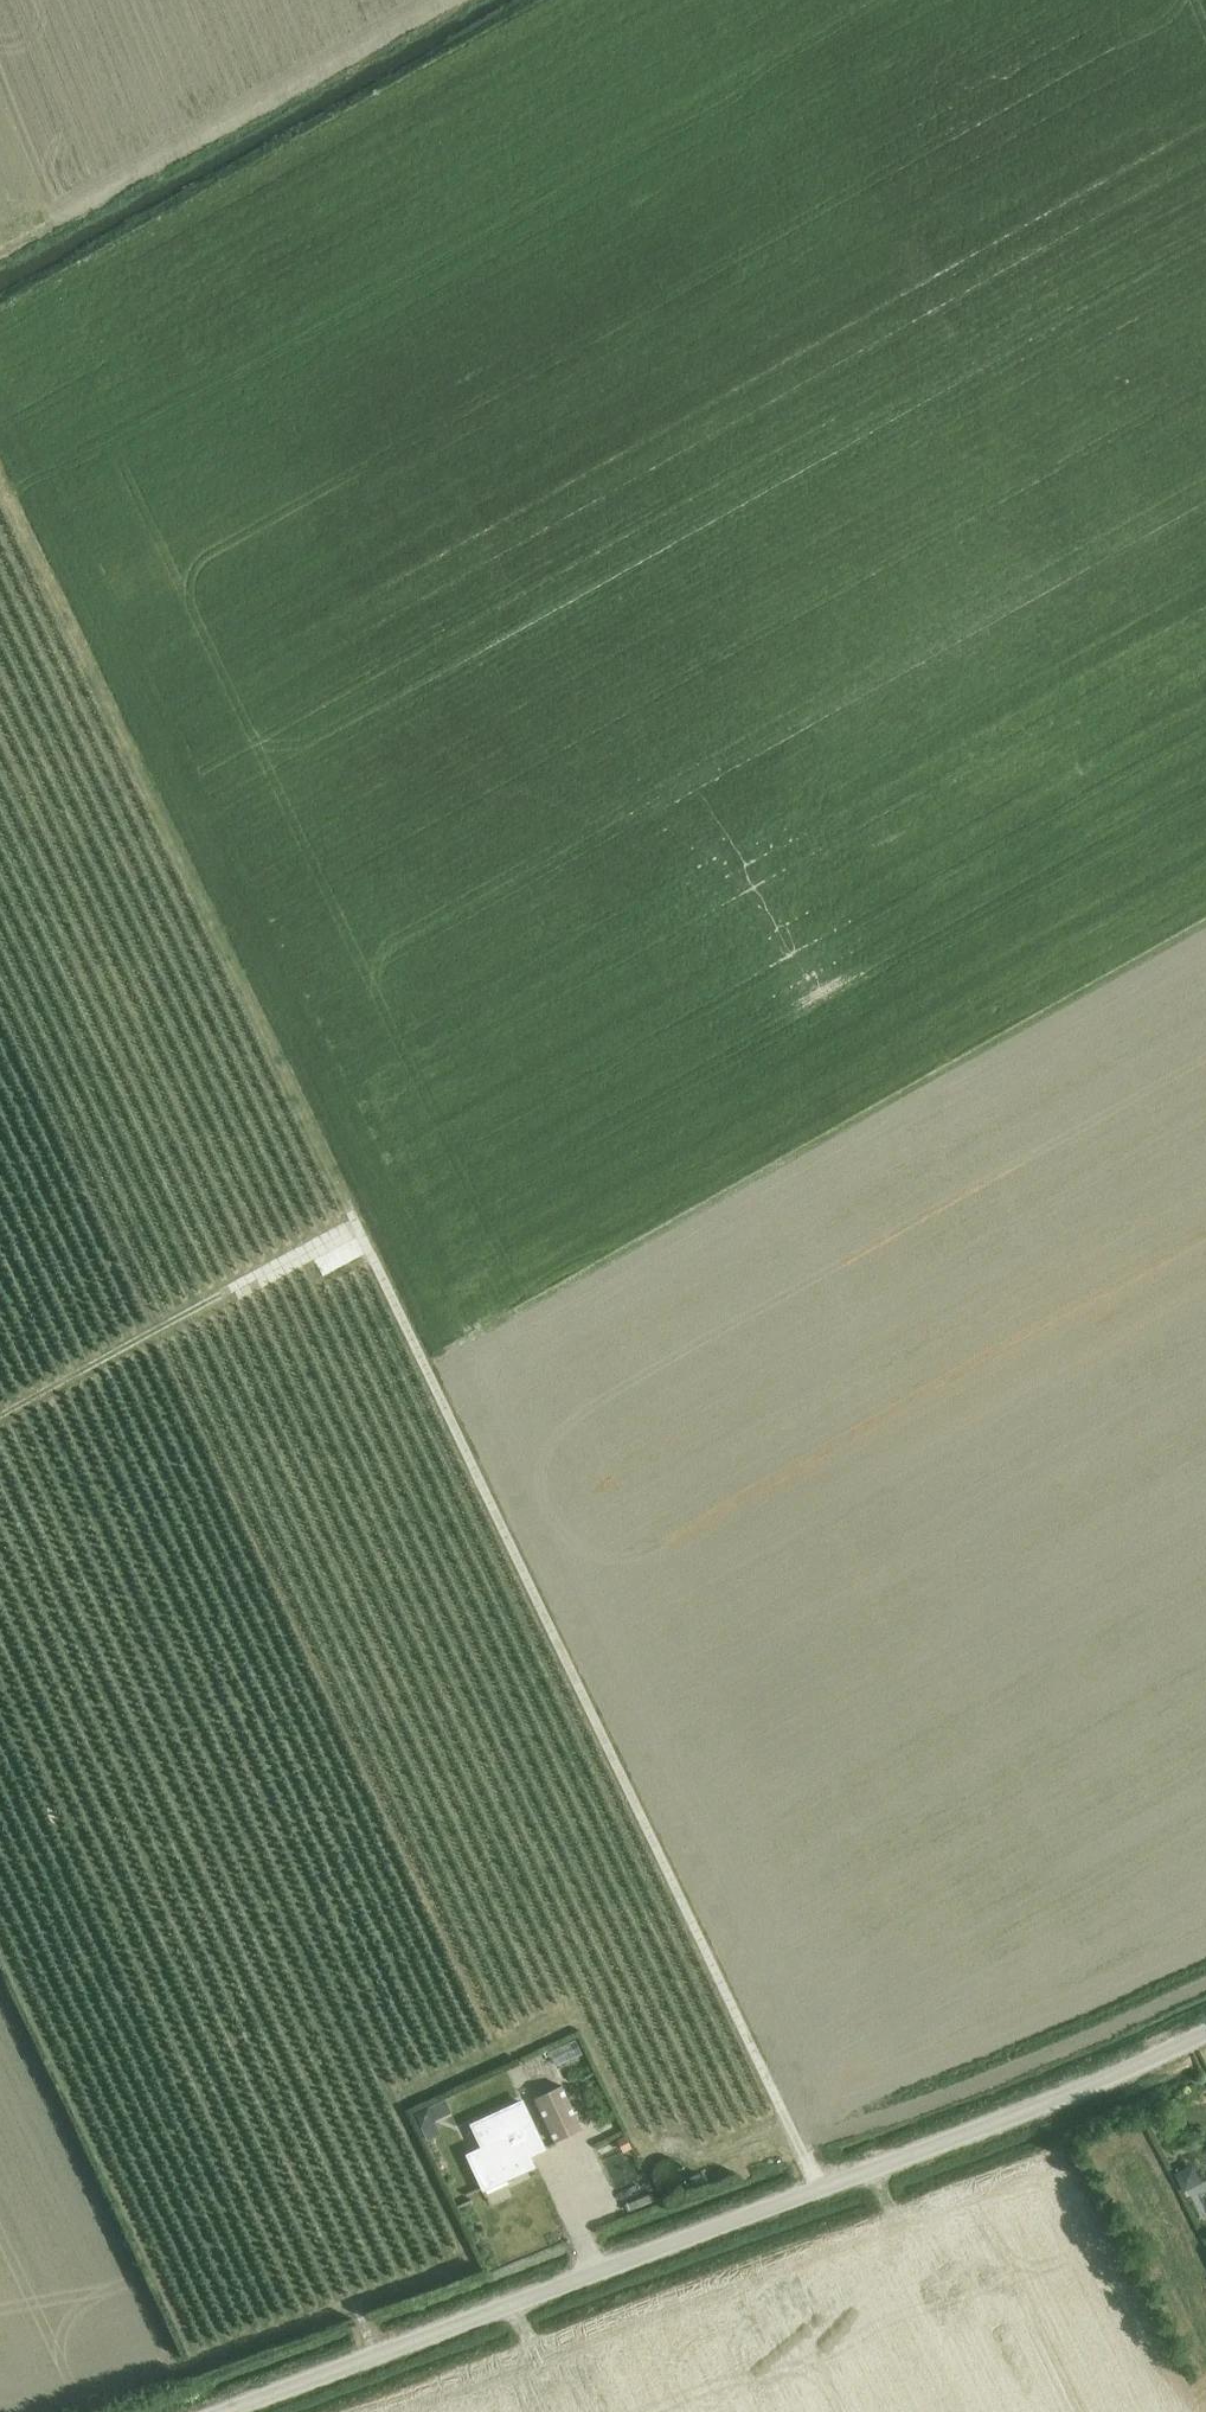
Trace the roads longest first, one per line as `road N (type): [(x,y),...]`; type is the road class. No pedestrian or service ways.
road 1 (unclassified): [(221,2411),(950,2139),(1205,2029)]

